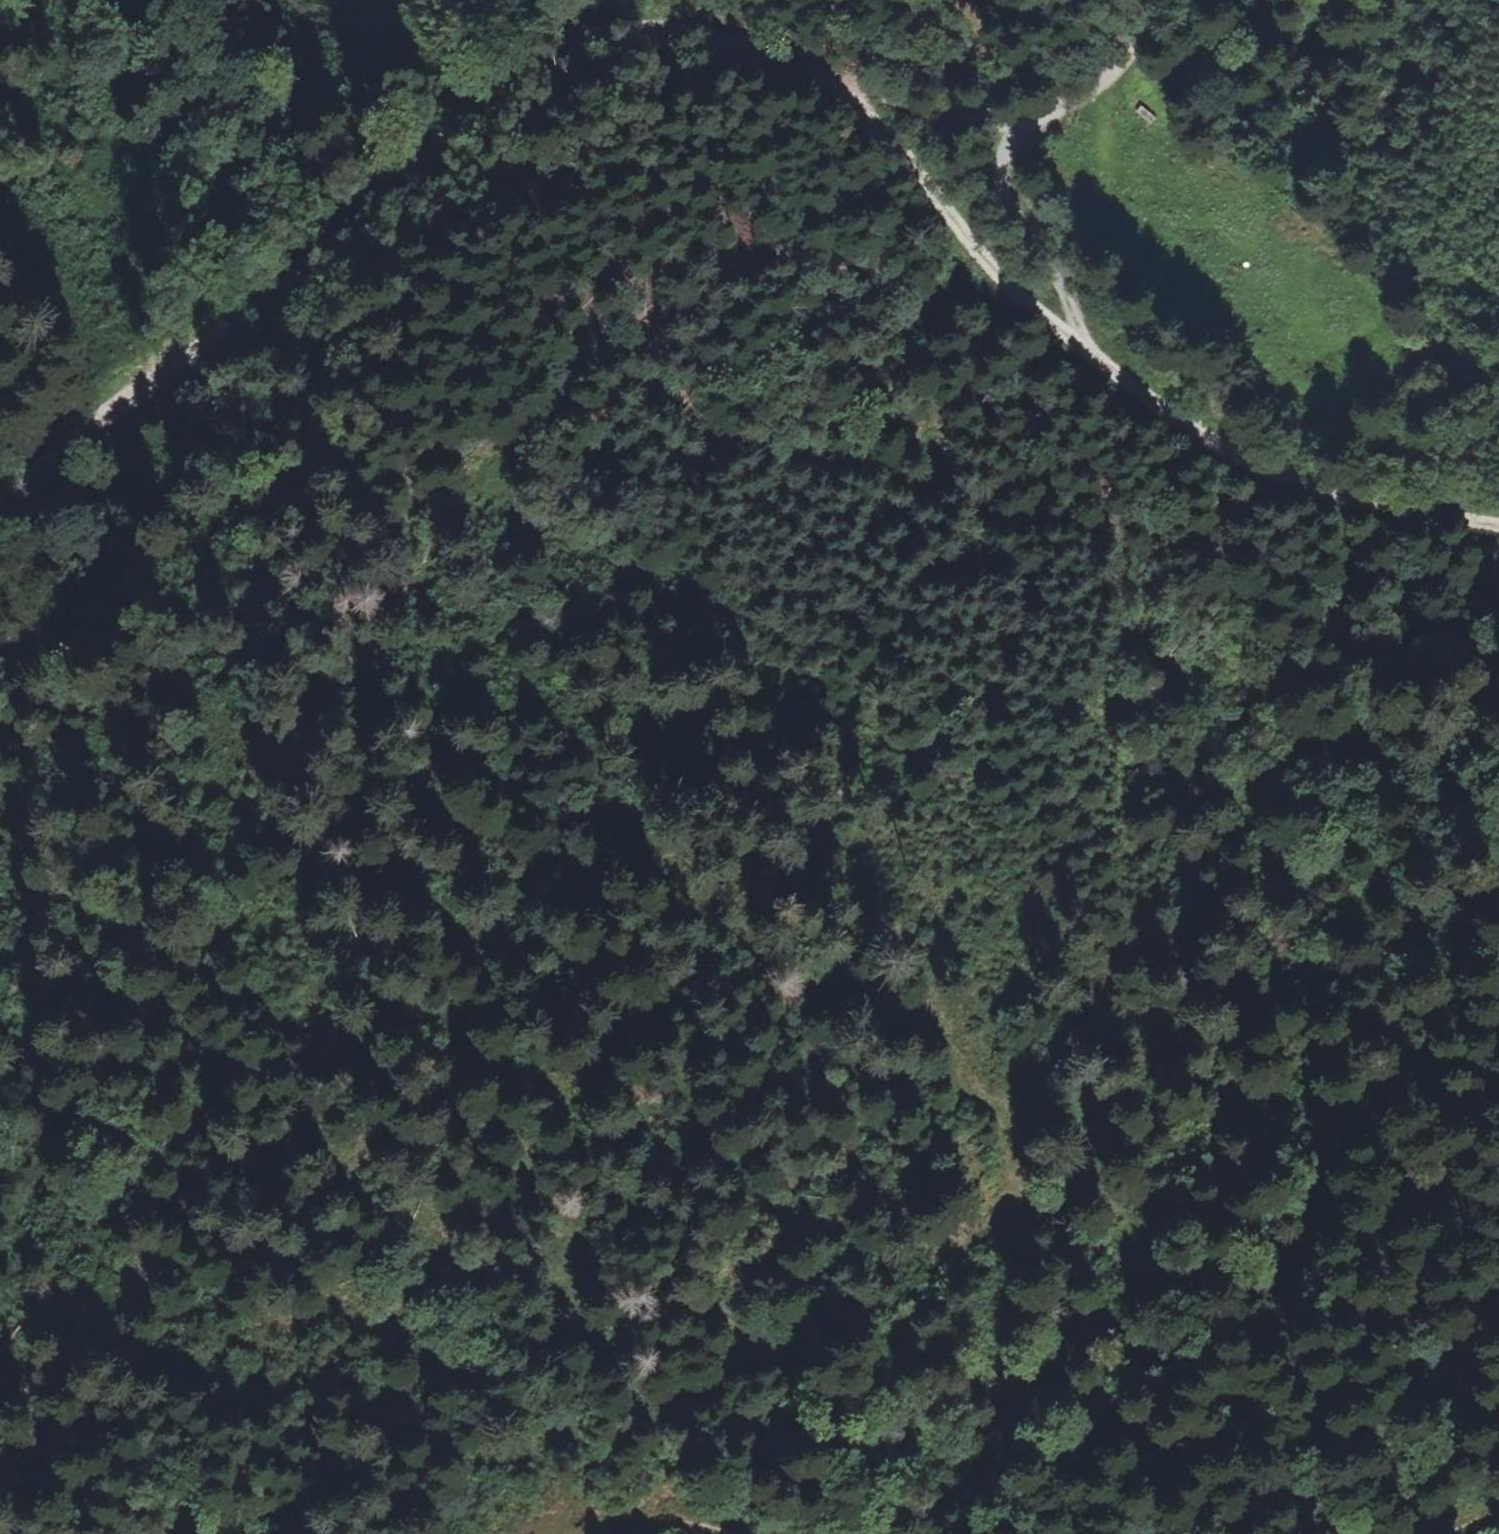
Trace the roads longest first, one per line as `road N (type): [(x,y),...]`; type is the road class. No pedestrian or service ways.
road 1 (track): [(0,523),(518,69),(616,29),(698,34),(771,55),(841,93),(904,146),(1012,292),(1094,356)]
road 2 (track): [(1094,356),(1208,445),(1280,482),(1498,528)]
road 3 (track): [(1094,356),(1006,172),(1015,141),(1040,115),(1107,84),(1146,37),(1160,0)]
road 4 (track): [(780,1533),(577,1502),(456,1533)]
road 5 (track): [(1498,1479),(1372,1533)]

